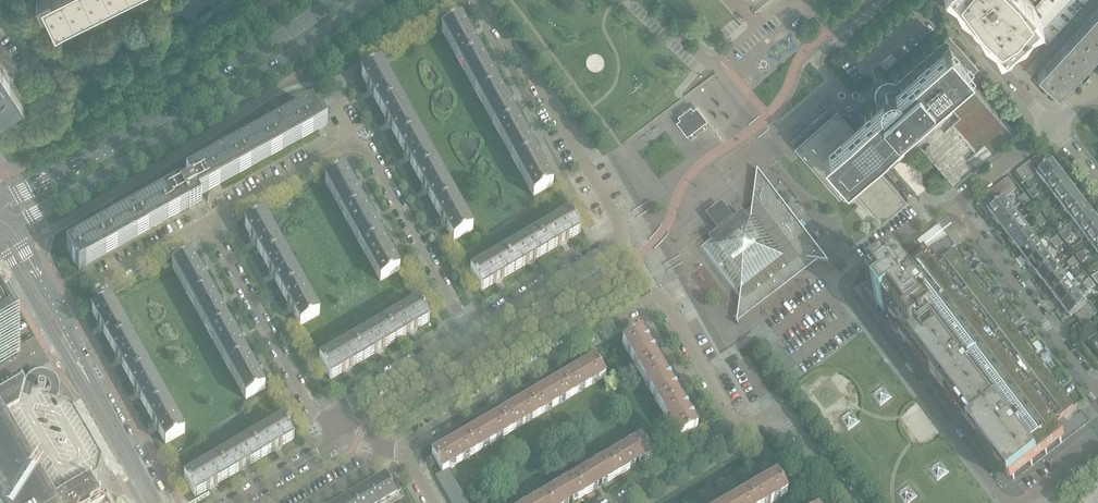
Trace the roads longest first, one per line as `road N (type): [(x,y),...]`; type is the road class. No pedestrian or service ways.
road 1 (secondary): [(11,227),(124,167),(371,0)]
road 2 (residential): [(954,201),(851,275),(847,290),(1013,502)]
road 3 (secondary): [(341,0),(144,129),(0,202)]
road 4 (residential): [(405,448),(659,293)]
road 5 (residential): [(621,240),(619,221),(544,91),(480,2)]
road 6 (residential): [(210,224),(313,406),(340,422)]
road 7 (residential): [(1097,391),(954,201)]
road 8 (residential): [(471,333),(367,149),(353,140)]
road 9 (residential): [(621,240),(471,333)]
road 10 (residential): [(1053,127),(940,0)]
road 11 (unclassified): [(159,502),(75,355)]
road 12 (residential): [(353,140),(210,224)]
road 13 (residential): [(853,502),(780,410),(739,430)]
road 14 (residential): [(471,333),(349,403),(340,422)]
road 15 (residential): [(739,430),(659,293)]
road 16 (residential): [(754,29),(707,60),(642,0)]
road 17 (unclassified): [(75,355),(11,227)]
road 18 (residential): [(739,430),(617,502)]
road 19 (unclassified): [(0,242),(53,332),(75,355)]
road 20 (residential): [(340,422),(327,449),(236,502)]
road 21 (residential): [(94,285),(210,224)]
road 22 (residential): [(954,201),(1053,127)]

